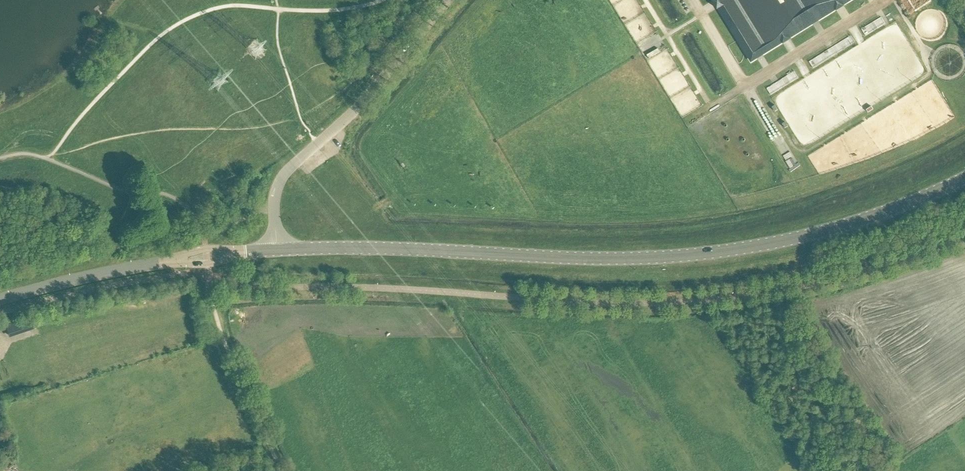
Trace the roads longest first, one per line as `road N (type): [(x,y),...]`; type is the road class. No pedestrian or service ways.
road 1 (tertiary): [(964,178),(804,237),(663,258),(277,249)]
road 2 (unclassified): [(448,0),(376,87),(279,181),(277,249)]
road 3 (tertiary): [(159,263),(0,300)]

